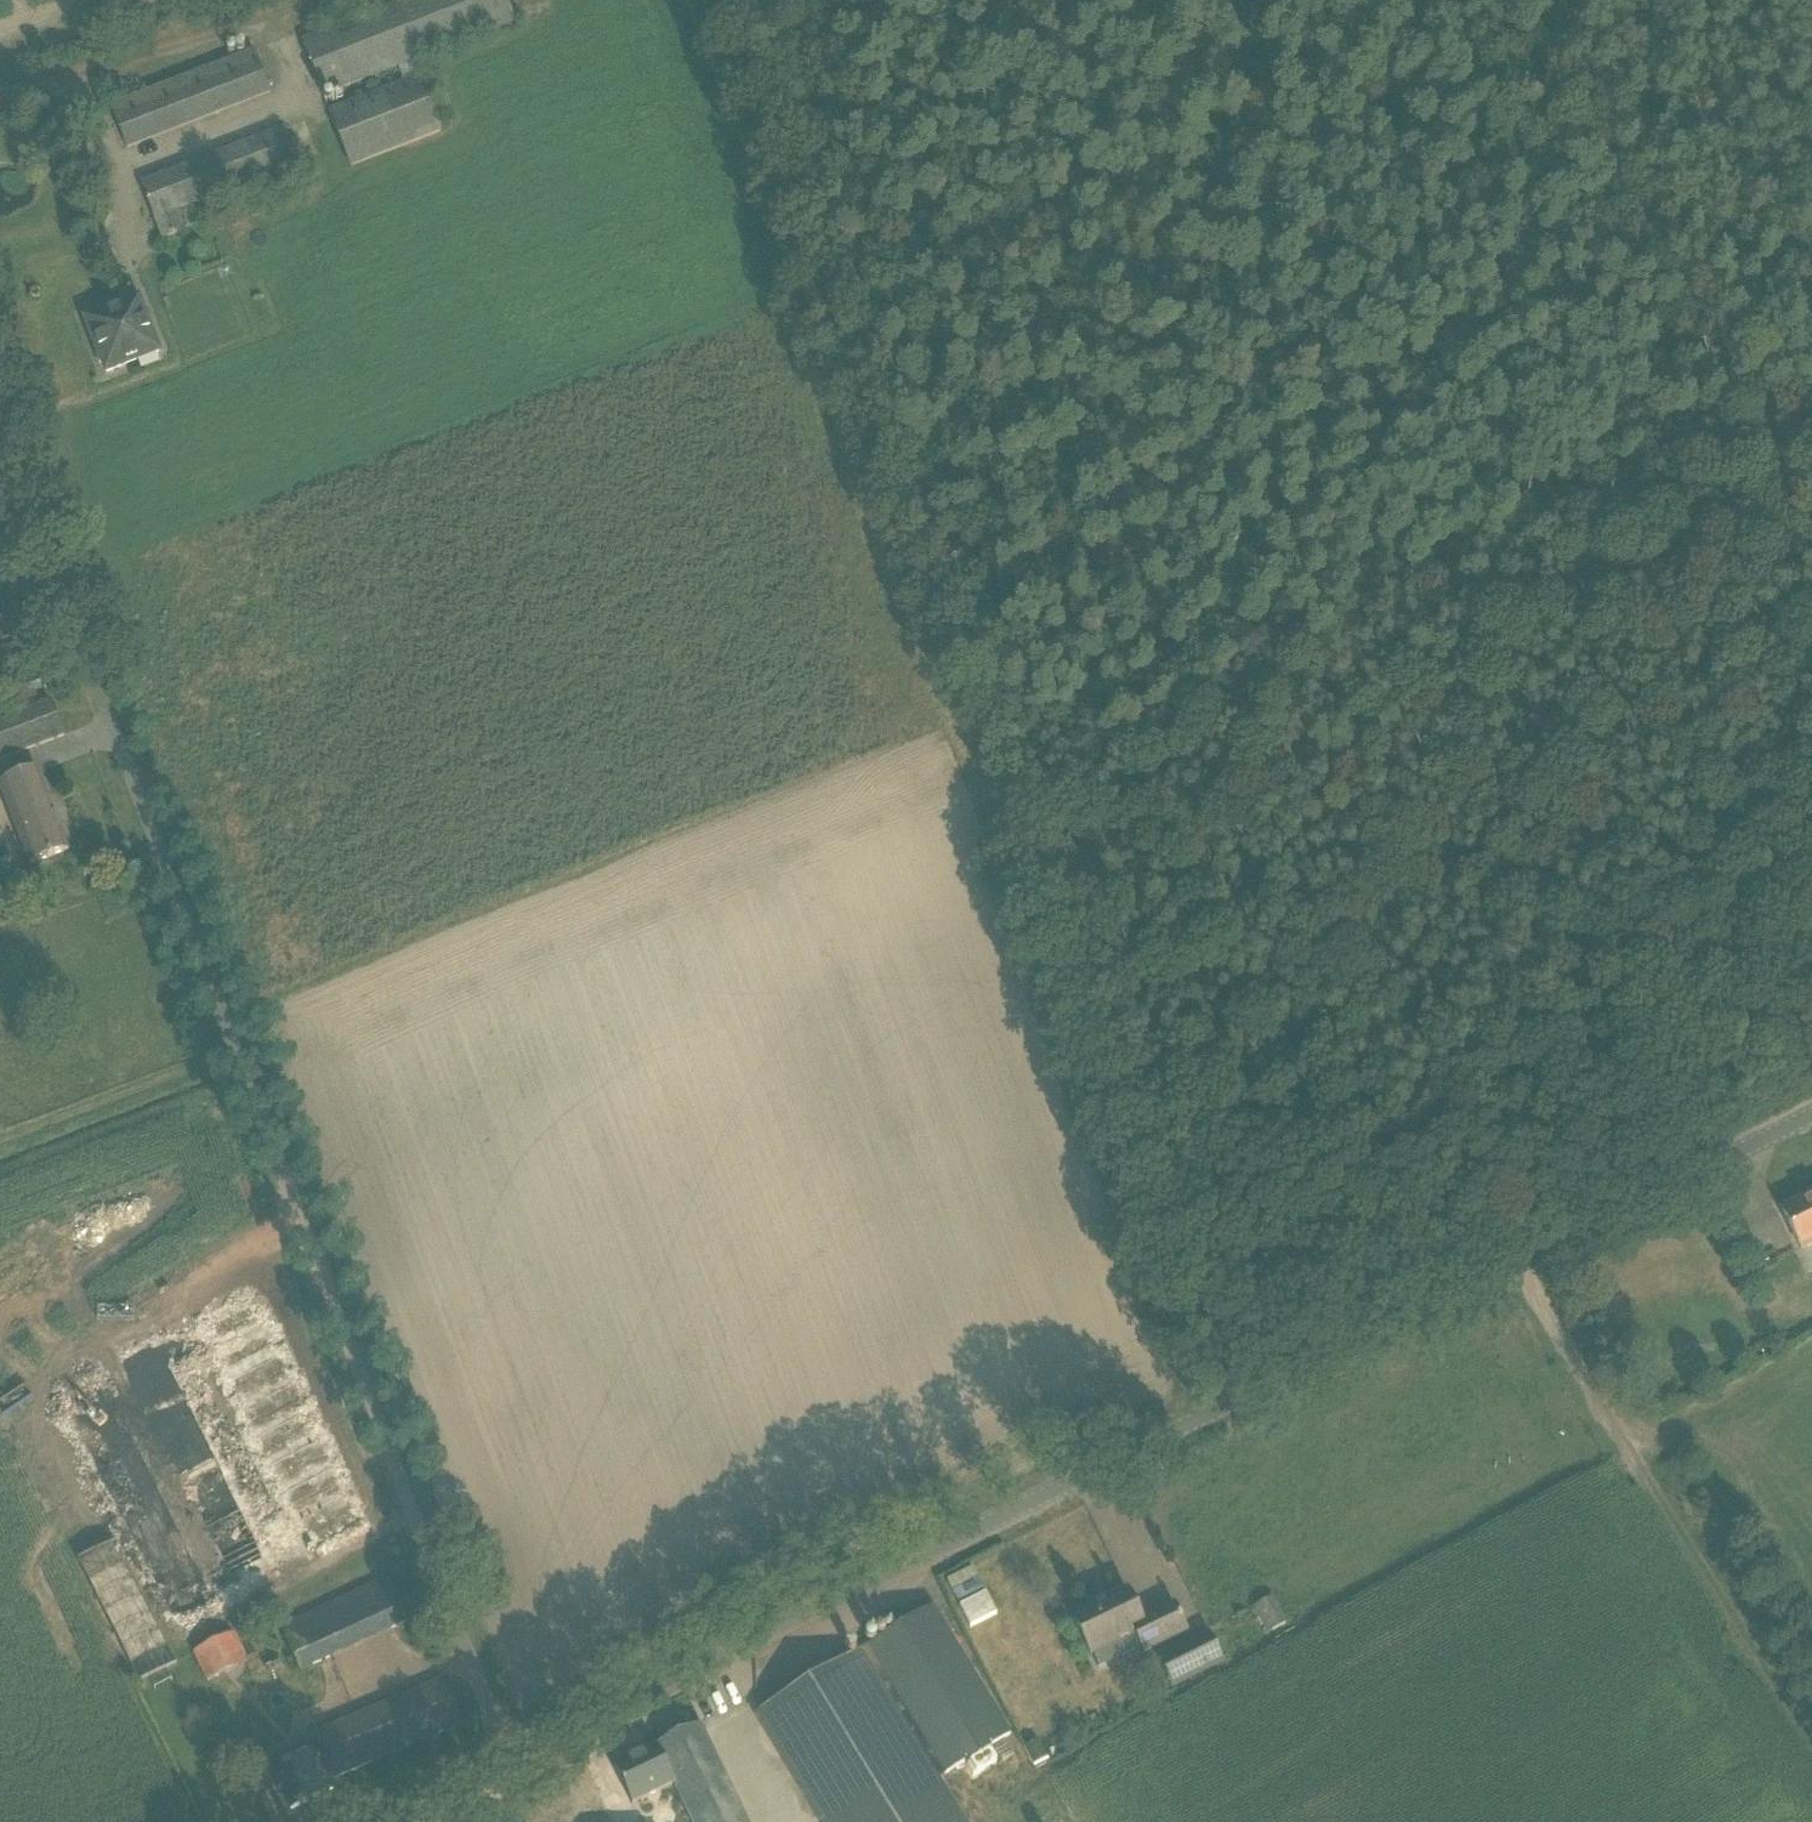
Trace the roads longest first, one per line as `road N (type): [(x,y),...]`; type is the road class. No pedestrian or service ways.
road 1 (unclassified): [(499,1766),(1811,1119)]
road 2 (unclassified): [(499,1766),(247,1073)]
road 3 (track): [(247,1073),(0,441)]
road 4 (track): [(1513,1267),(1811,1740)]

